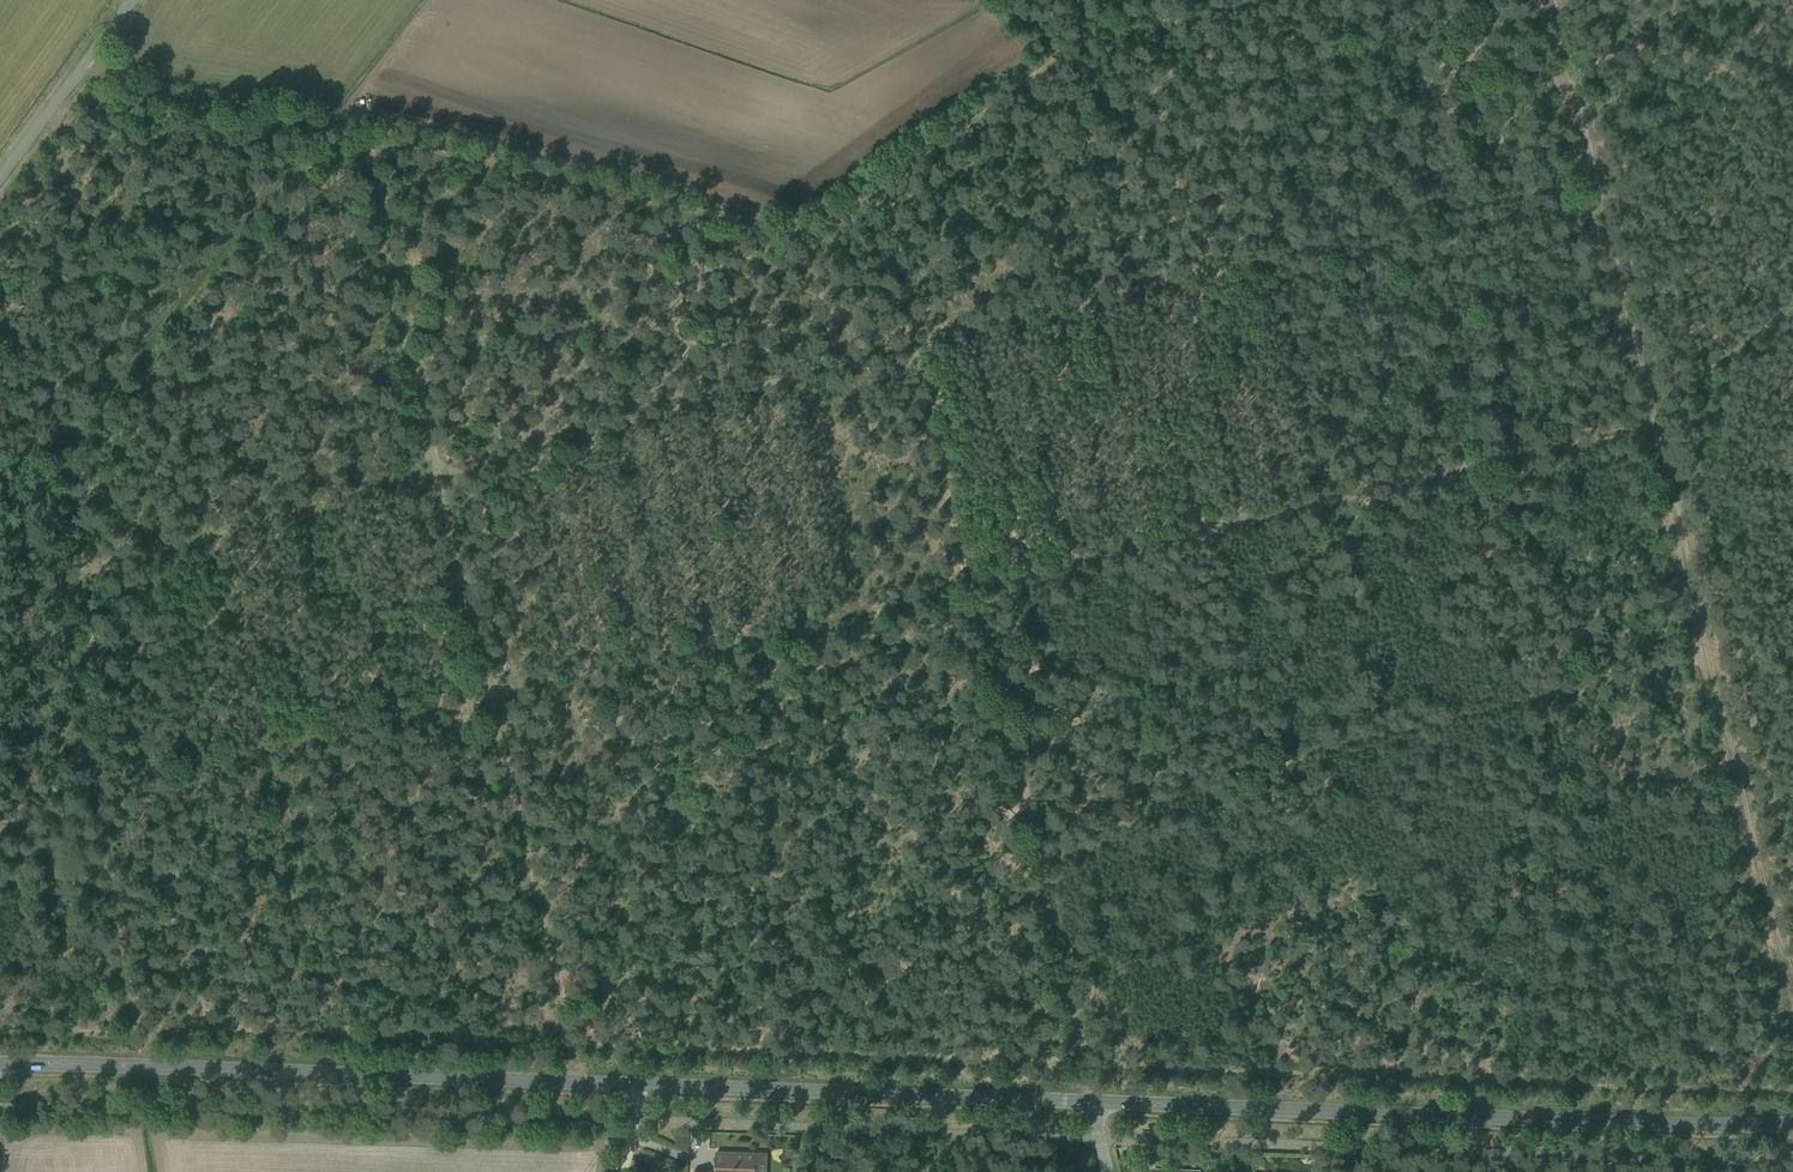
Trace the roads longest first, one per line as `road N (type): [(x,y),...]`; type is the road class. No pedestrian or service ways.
road 1 (tertiary): [(1096,1105),(1792,1124)]
road 2 (tertiary): [(0,1066),(639,1085)]
road 3 (tertiary): [(639,1085),(1096,1105)]
road 4 (unclassified): [(0,183),(137,0)]

